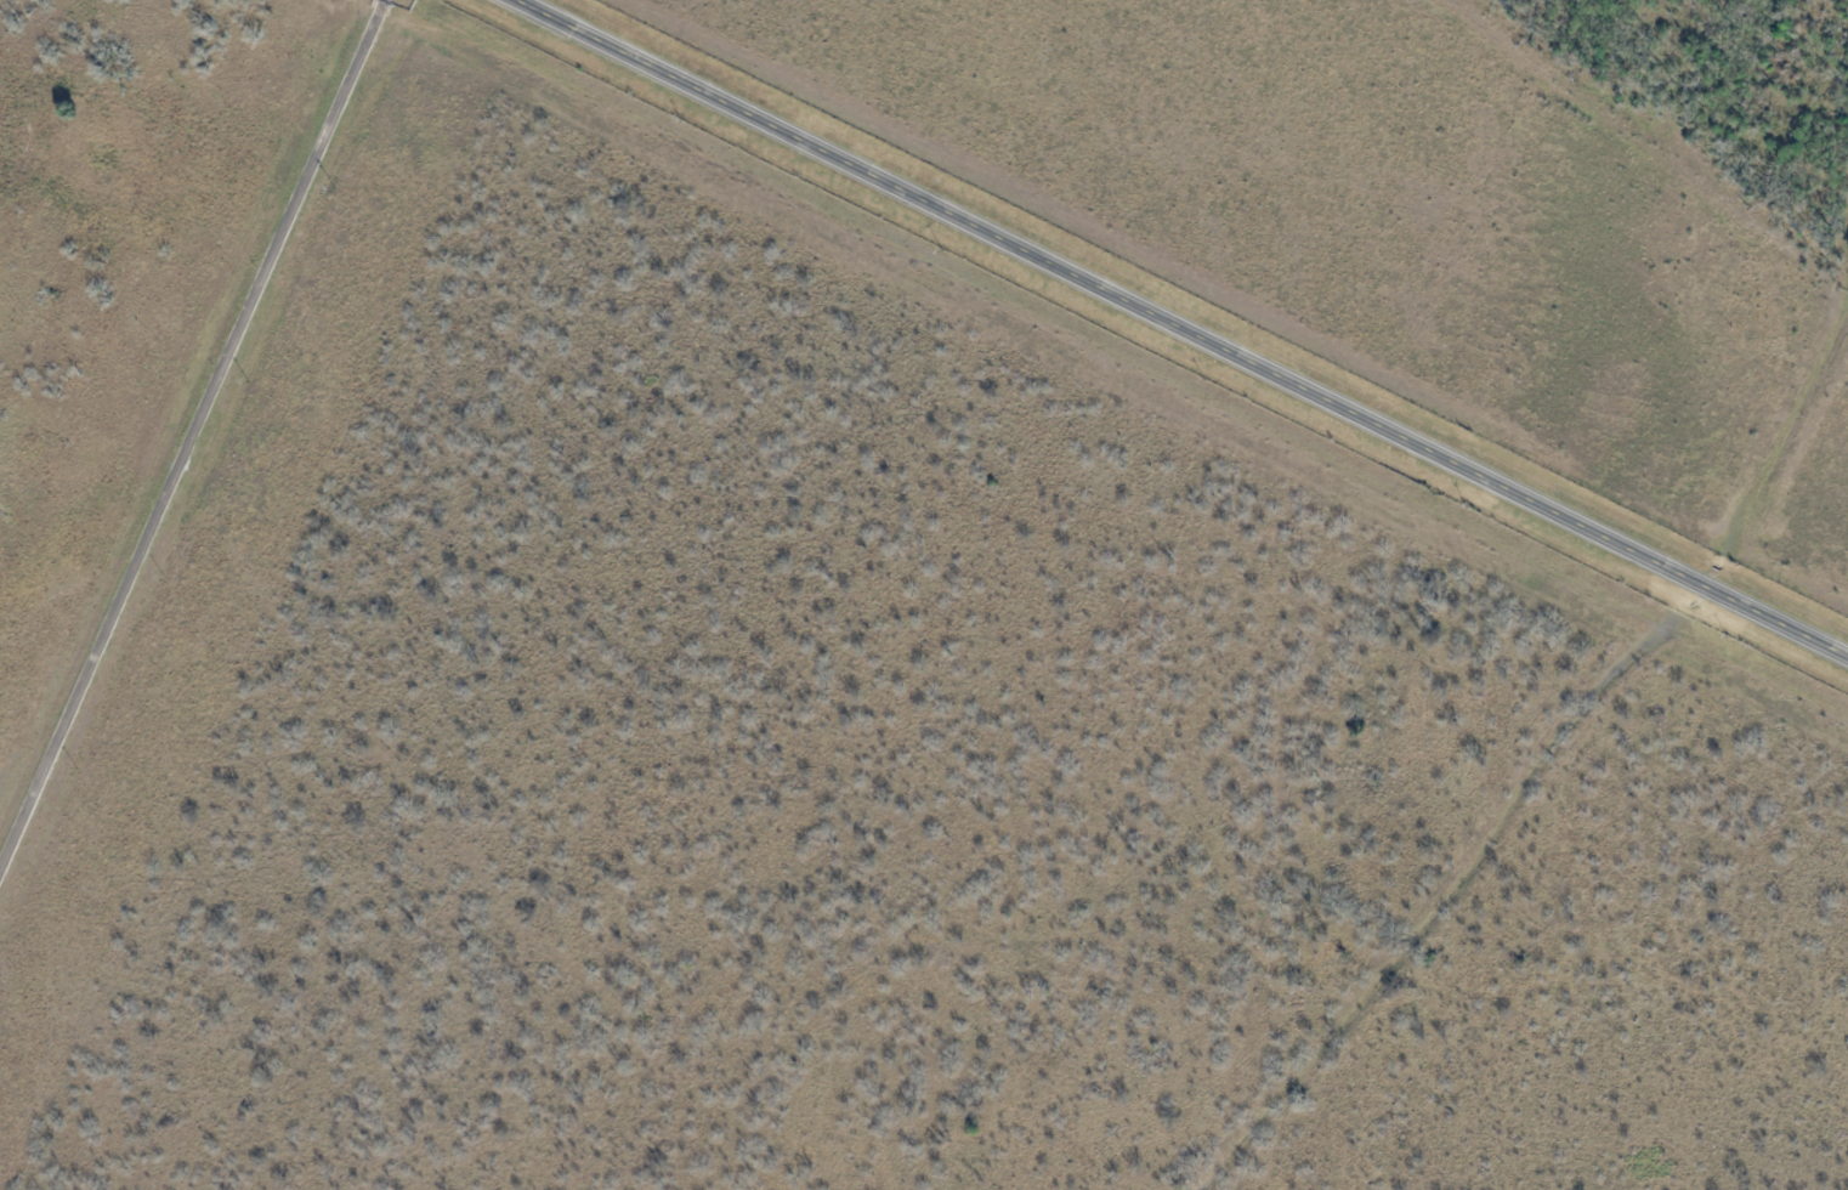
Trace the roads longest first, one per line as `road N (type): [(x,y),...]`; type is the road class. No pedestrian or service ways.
road 1 (primary): [(1847,654),(520,0)]
road 2 (residential): [(0,862),(382,0)]

